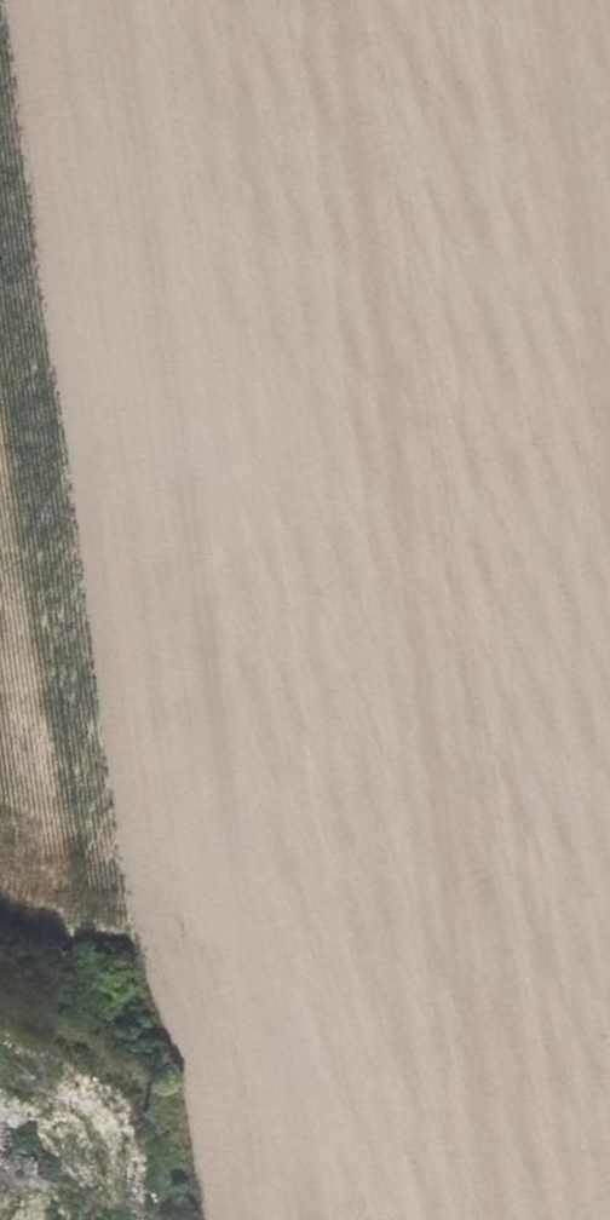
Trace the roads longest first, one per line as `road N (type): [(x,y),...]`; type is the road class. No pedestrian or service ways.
road 1 (track): [(0,1014),(147,1084),(168,1132),(163,1219)]

